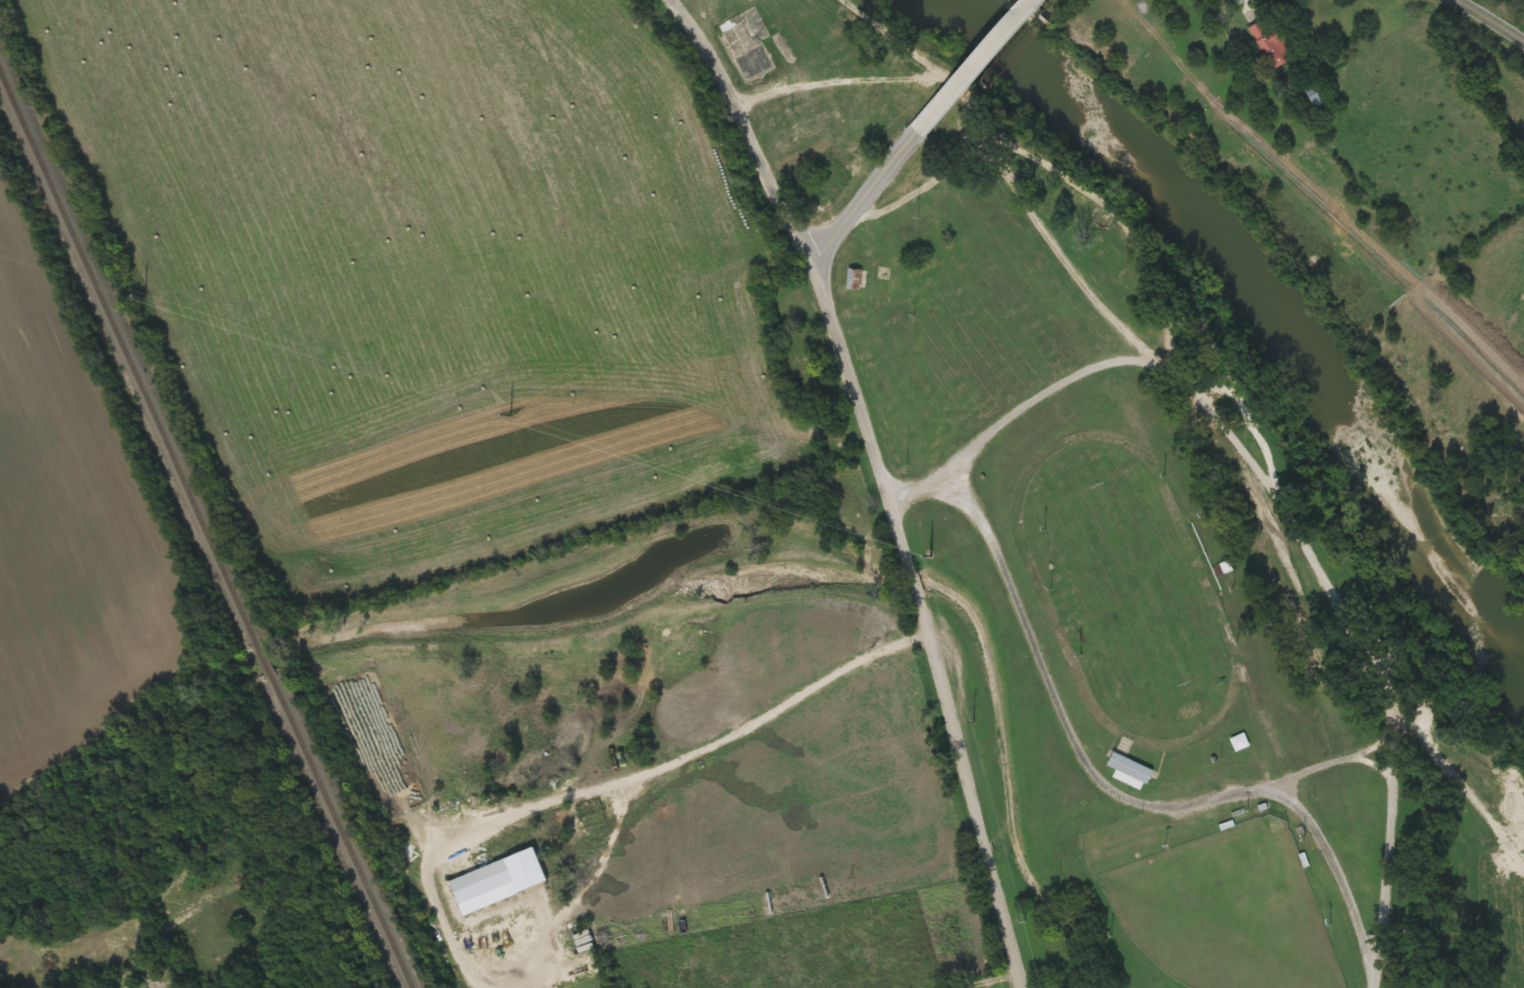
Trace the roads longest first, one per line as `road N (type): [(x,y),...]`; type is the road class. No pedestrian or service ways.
road 1 (residential): [(1018,987),(890,501),(684,0)]
road 2 (residential): [(799,267),(944,138)]
road 3 (residential): [(944,138),(1062,0)]

